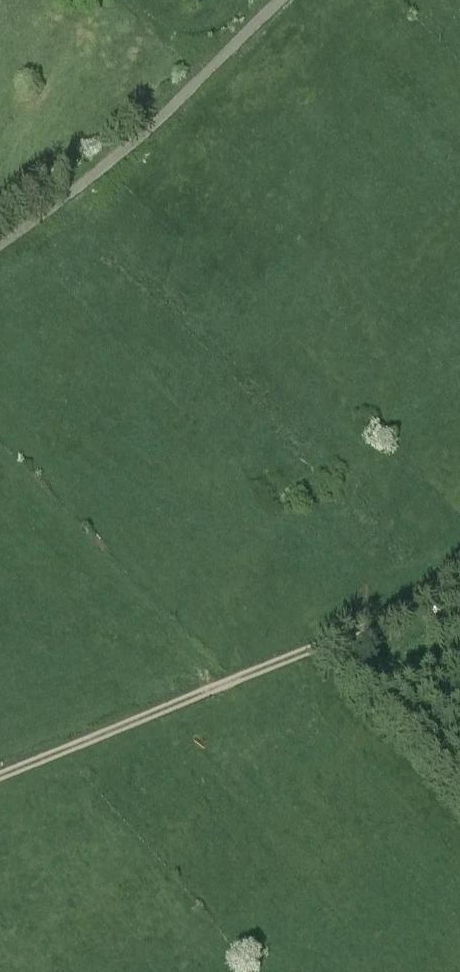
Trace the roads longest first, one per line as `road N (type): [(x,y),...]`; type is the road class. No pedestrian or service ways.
road 1 (track): [(0,777),(416,596),(459,558)]
road 2 (track): [(0,248),(76,194),(276,0)]

